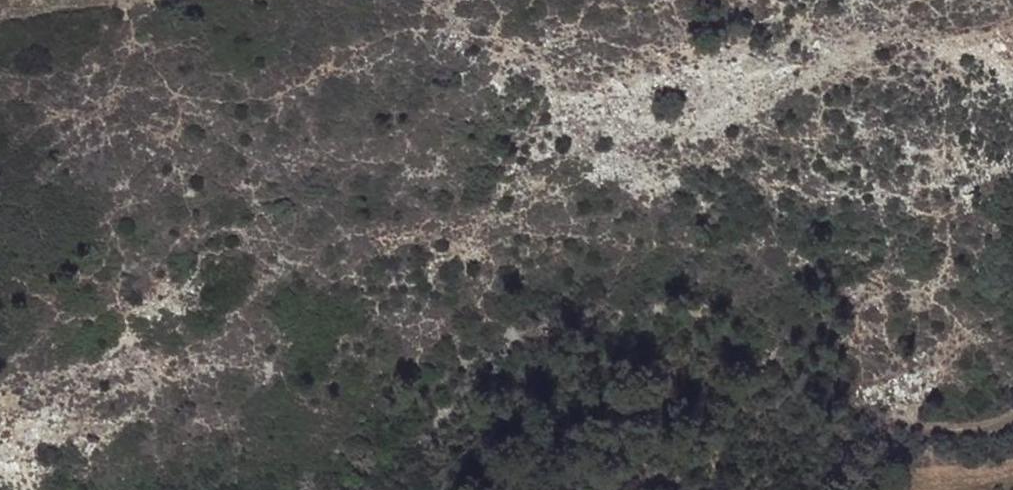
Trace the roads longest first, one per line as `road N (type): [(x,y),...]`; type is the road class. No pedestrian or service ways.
road 1 (track): [(1012,407),(995,418),(889,430),(863,470),(864,489)]

